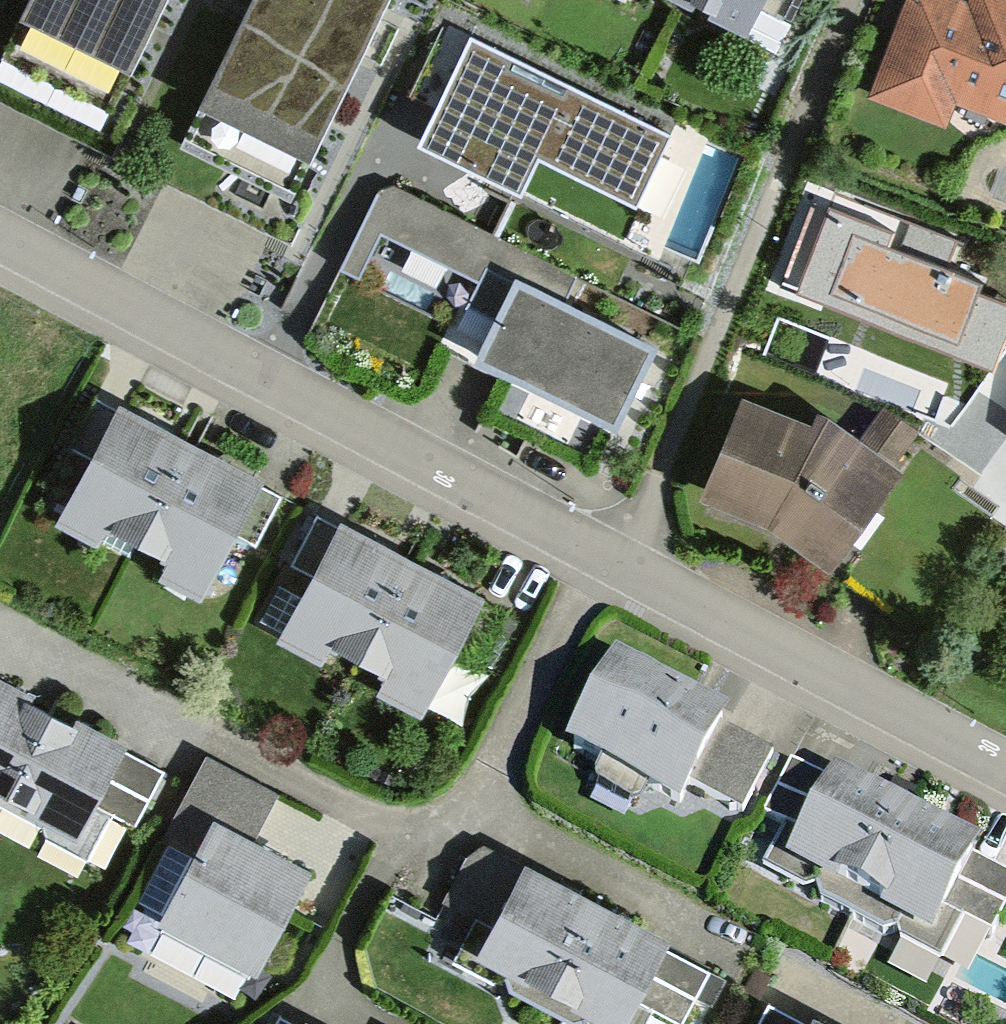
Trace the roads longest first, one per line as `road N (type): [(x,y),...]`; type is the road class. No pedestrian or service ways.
road 1 (residential): [(0,628),(394,832),(482,808),(598,548)]
road 2 (residential): [(598,548),(0,244)]
road 3 (residential): [(1005,770),(598,548)]

